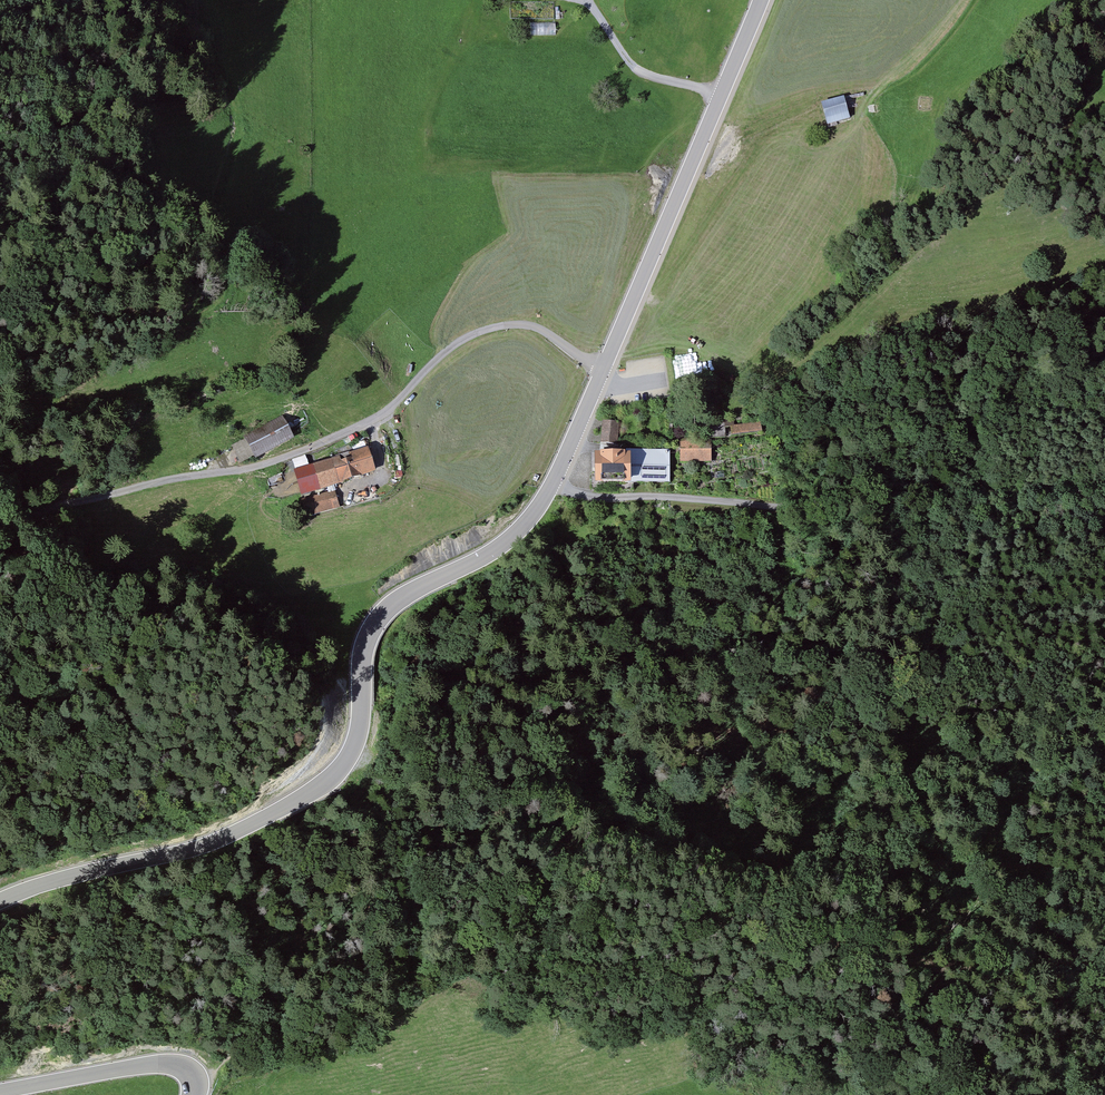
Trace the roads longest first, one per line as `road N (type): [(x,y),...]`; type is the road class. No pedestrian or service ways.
road 1 (tertiary): [(0,899),(64,875),(178,853),(252,827),(311,792),(343,766),(357,741),(365,642),(380,617),(505,545),(551,486)]
road 2 (track): [(601,371),(538,328),(509,324),(474,336),(444,353),(391,409),(320,445),(252,467),(40,510),(16,536),(0,583)]
road 3 (unclassified): [(551,486),(593,497),(773,507),(898,488),(1045,490),(1104,482)]
road 4 (tertiary): [(551,486),(762,0)]
road 5 (track): [(977,0),(927,68),(888,102),(882,132),(898,189),(886,238),(903,288)]
road 6 (track): [(1104,972),(1022,922),(920,843),(826,837)]
road 7 (tertiary): [(194,1094),(192,1073),(160,1063),(0,1091)]
road 8 (track): [(956,872),(983,856),(1020,799),(1104,751)]
road 9 (track): [(723,94),(643,73),(590,0)]

